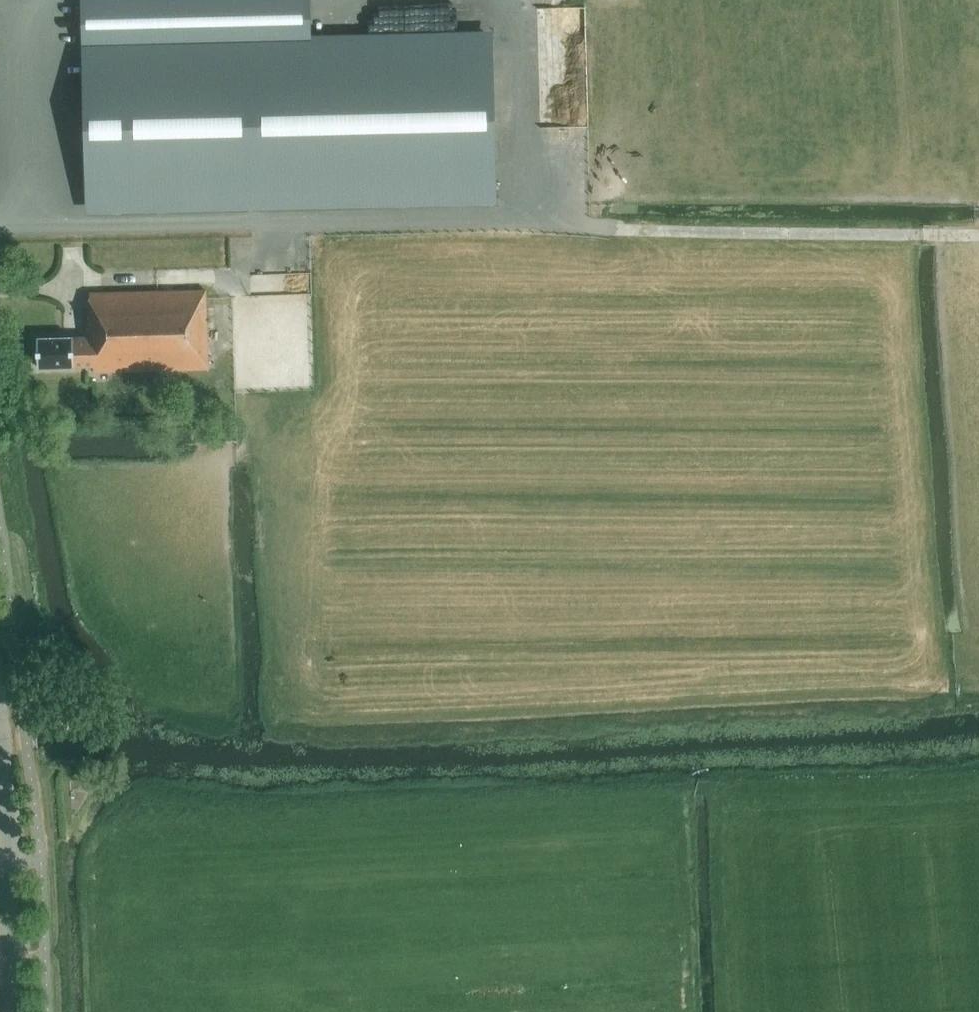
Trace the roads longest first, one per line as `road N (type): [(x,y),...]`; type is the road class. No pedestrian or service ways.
road 1 (track): [(978,235),(636,229),(521,218)]
road 2 (secondary): [(14,1011),(0,746)]

